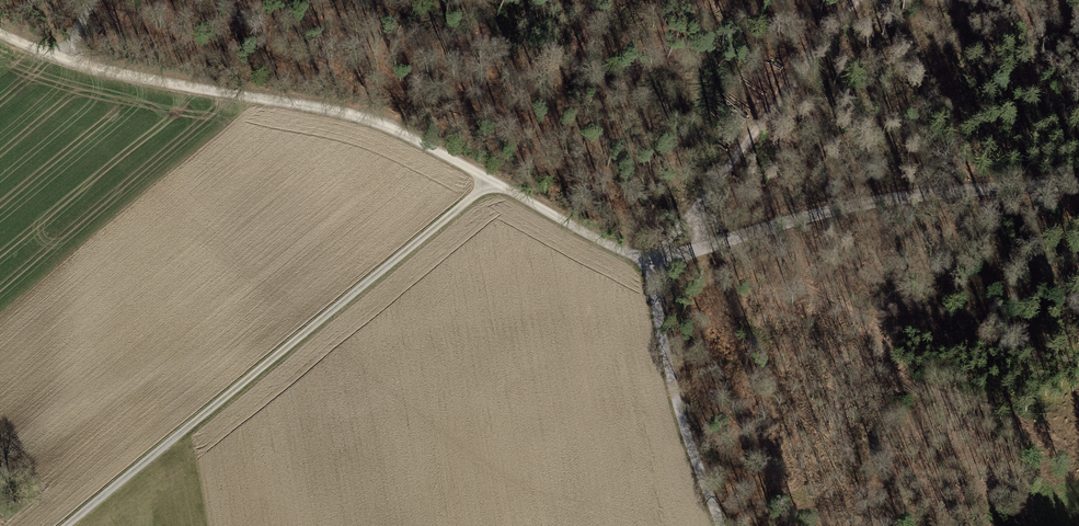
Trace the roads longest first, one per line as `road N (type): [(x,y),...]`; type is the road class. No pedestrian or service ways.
road 1 (unclassified): [(0,34),(61,57),(212,92),(367,117),(650,268)]
road 2 (track): [(67,525),(496,182)]
road 3 (unclassified): [(1078,186),(838,208),(650,268)]
road 4 (track): [(650,268),(866,0)]
road 5 (unclassified): [(650,268),(669,367),(721,525)]

